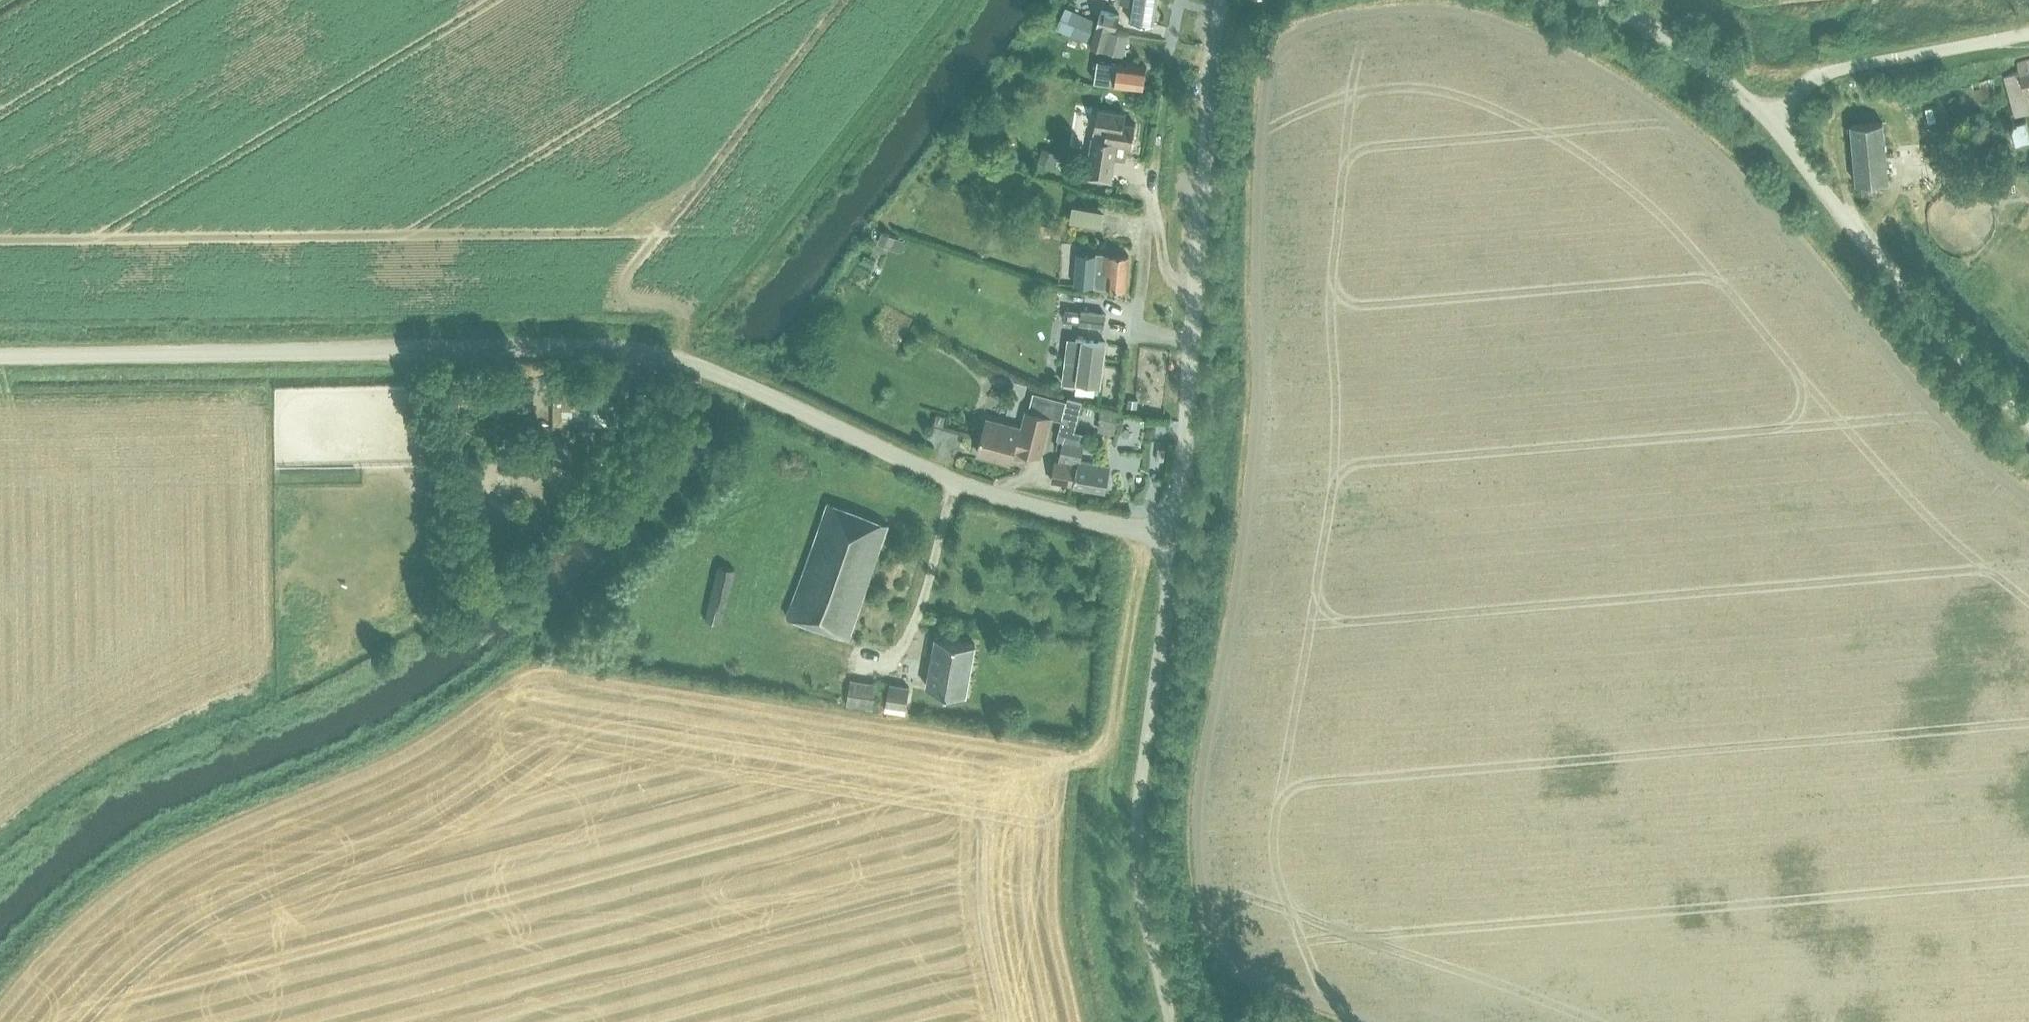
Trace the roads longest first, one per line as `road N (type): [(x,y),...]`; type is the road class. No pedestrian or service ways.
road 1 (unclassified): [(0,356),(628,352),(751,385),(956,483)]
road 2 (unclassified): [(1174,535),(1220,0)]
road 3 (unclassified): [(1170,1021),(1138,871),(1138,820),(1174,535)]
road 4 (unclassified): [(2028,420),(1920,307),(1774,121)]
road 5 (unclassified): [(1774,121),(1826,71),(2028,34)]
road 6 (residential): [(956,483),(909,639),(895,660),(861,647)]
road 7 (unclassified): [(956,483),(1174,535)]
road 8 (unclassified): [(1774,121),(1700,56),(1598,0)]

